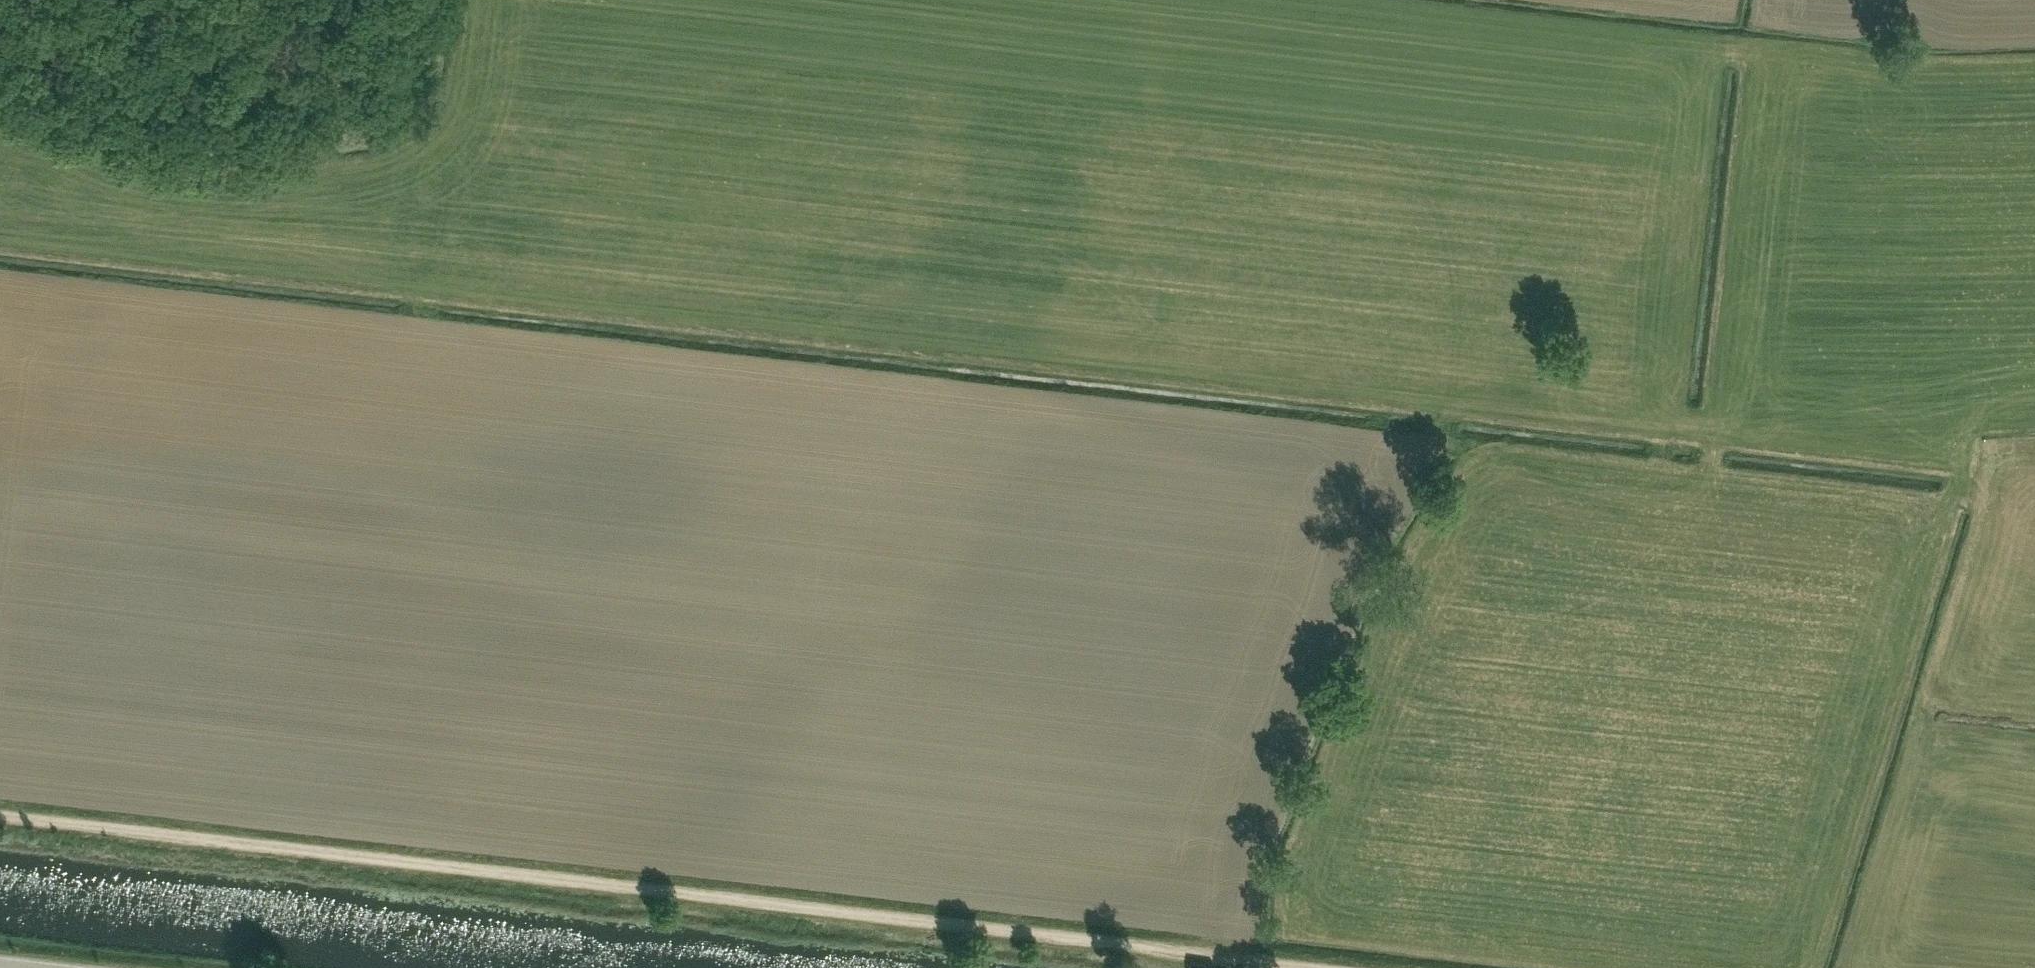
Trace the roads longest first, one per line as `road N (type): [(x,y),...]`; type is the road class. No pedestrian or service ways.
road 1 (track): [(0,816),(1323,967)]

